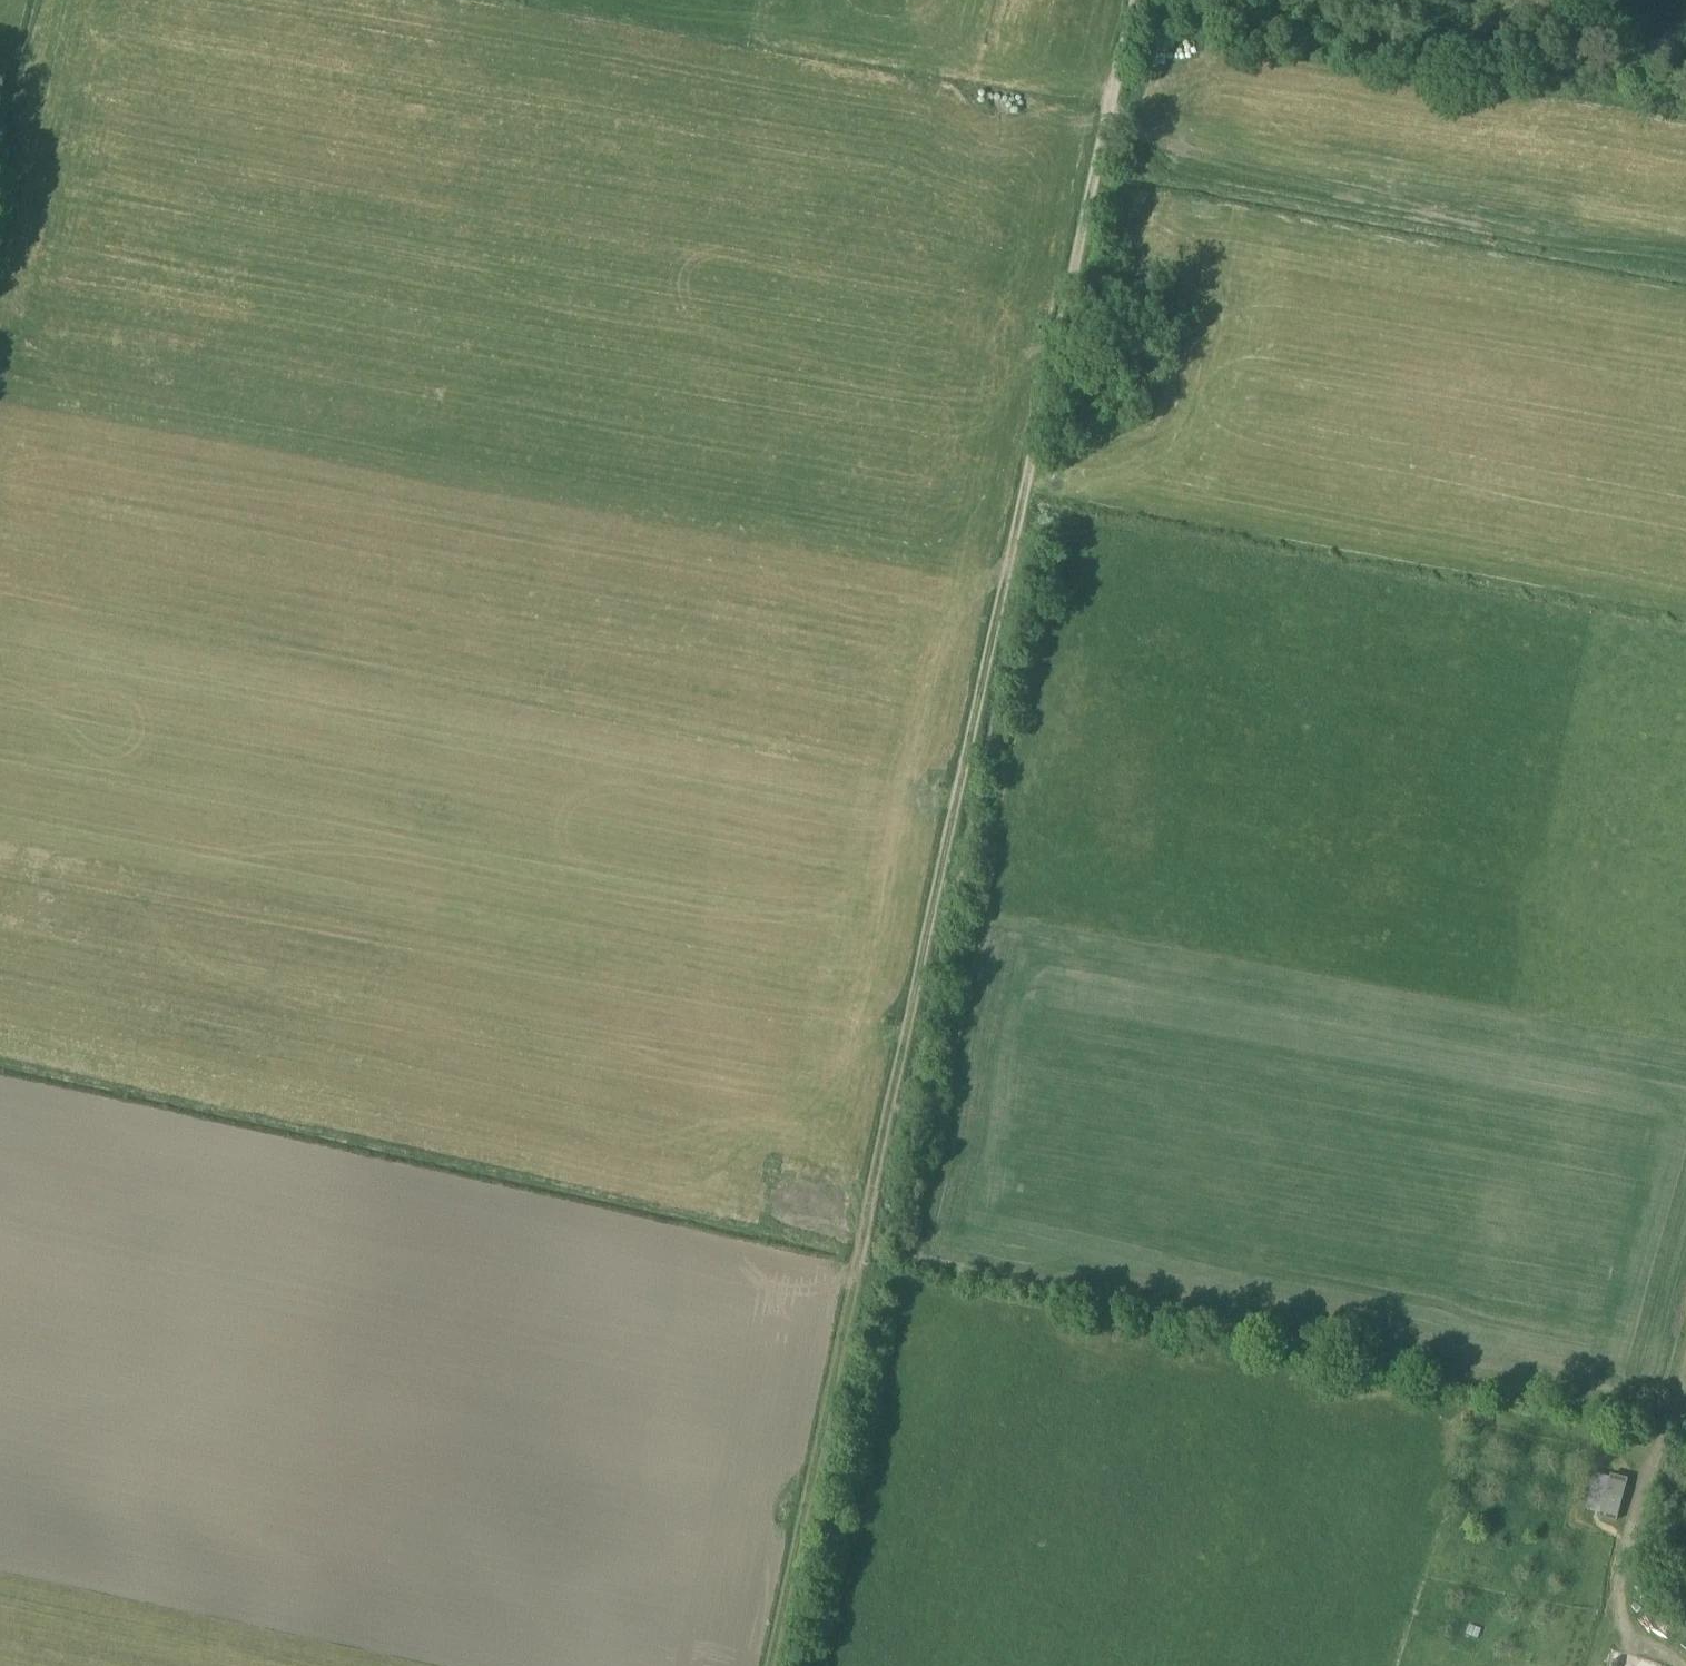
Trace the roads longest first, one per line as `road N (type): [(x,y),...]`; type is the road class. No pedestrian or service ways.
road 1 (track): [(1133,0),(774,1665)]
road 2 (track): [(1106,122),(1265,174),(1685,249)]
road 3 (track): [(1681,1665),(1627,1615),(1619,1592),(1678,1376)]

